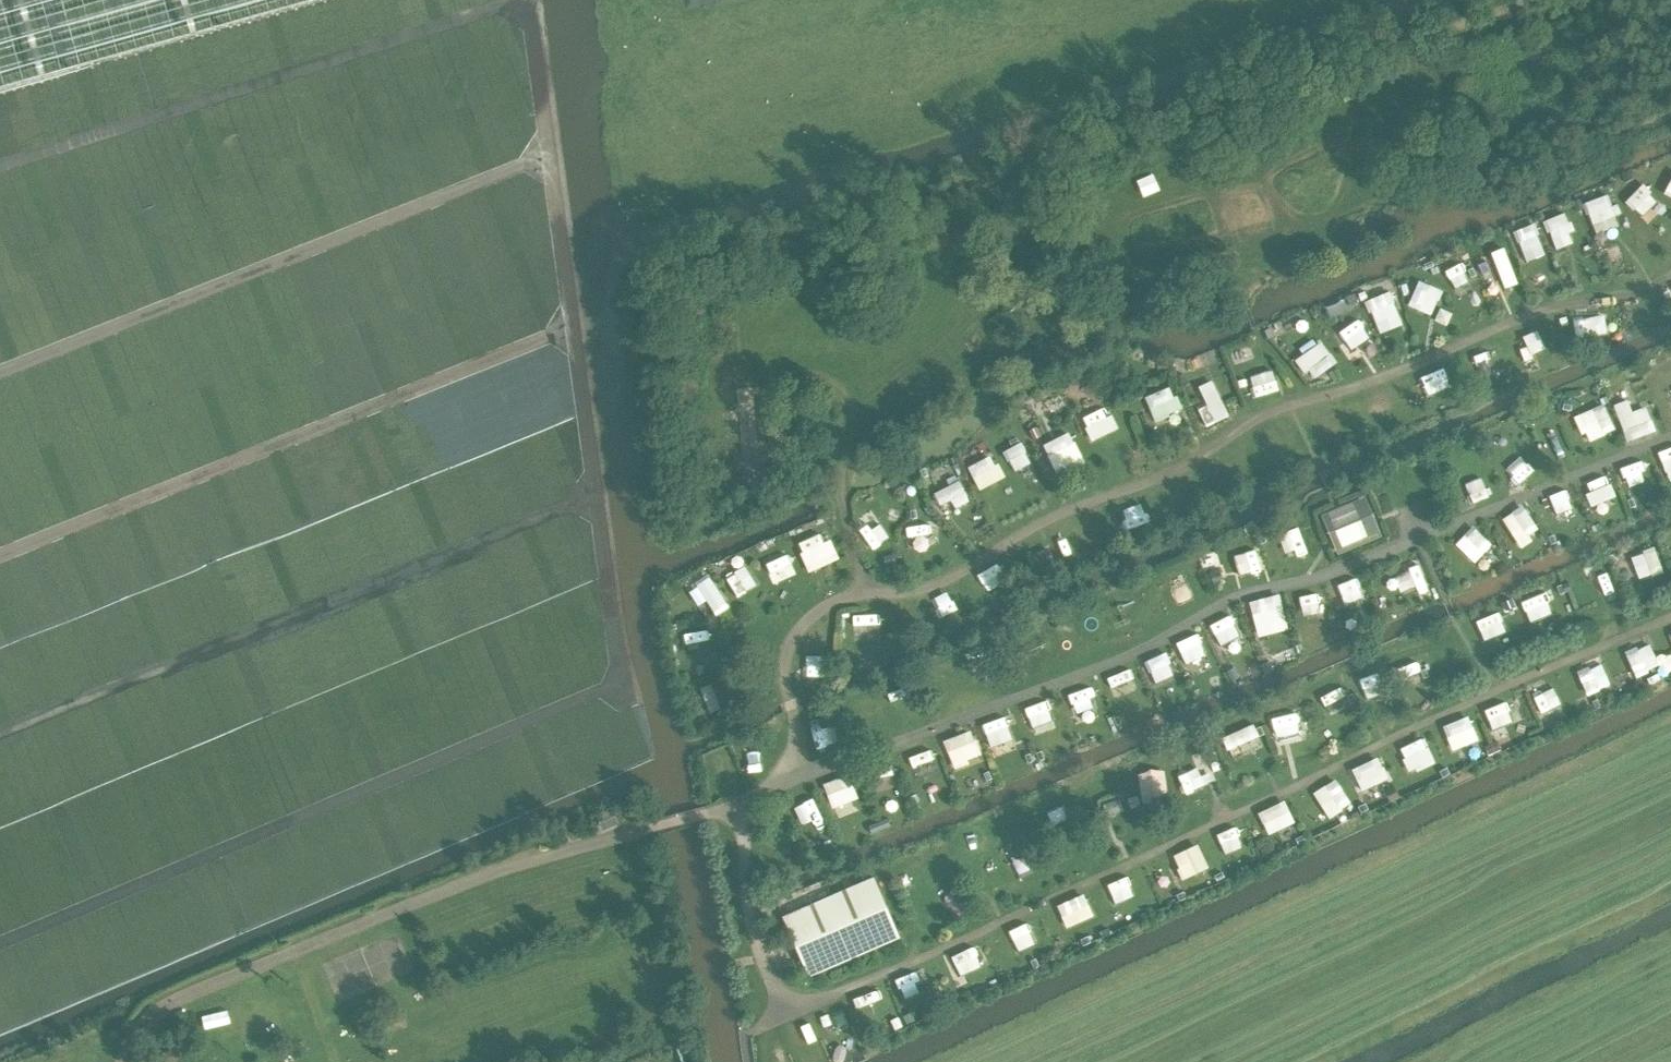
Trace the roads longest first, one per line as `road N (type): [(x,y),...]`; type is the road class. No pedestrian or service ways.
road 1 (track): [(0,166),(126,126)]

